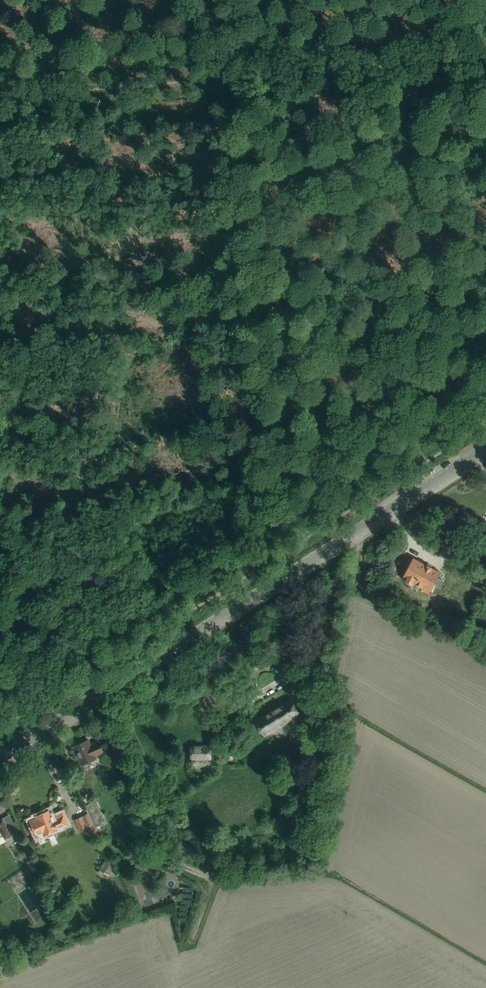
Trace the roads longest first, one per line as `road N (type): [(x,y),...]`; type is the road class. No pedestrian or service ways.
road 1 (track): [(485,53),(0,97)]
road 2 (unclassified): [(0,768),(225,625)]
road 3 (unclassified): [(328,559),(330,657),(298,694),(281,692),(225,625)]
road 4 (unclassified): [(328,559),(485,452)]
road 5 (unclassified): [(225,625),(328,559)]

